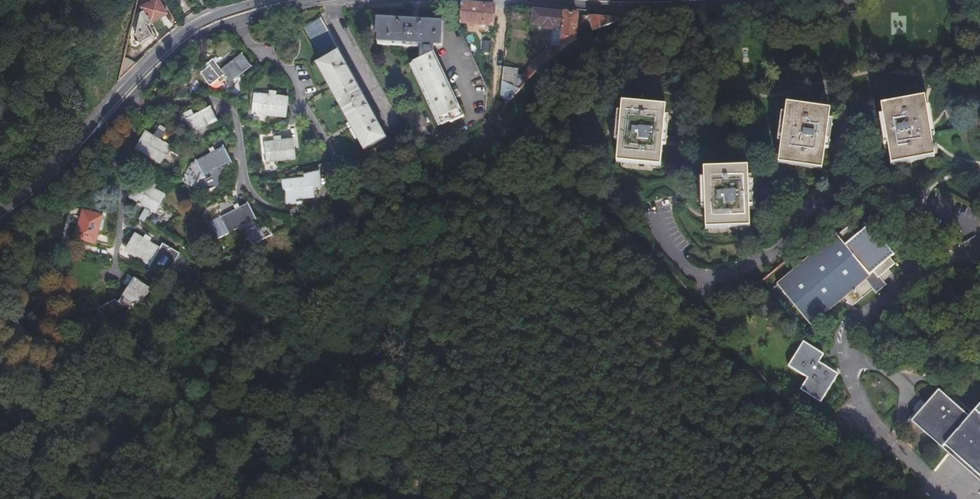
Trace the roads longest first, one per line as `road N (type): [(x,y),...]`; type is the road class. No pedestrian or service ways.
road 1 (residential): [(231,22),(288,67),(342,202),(309,211),(265,204),(245,184),(235,110),(201,96),(146,107)]
road 2 (secondary): [(265,0),(208,18),(172,40),(47,182)]
road 3 (secondary): [(47,182),(176,53),(231,22)]
road 4 (secondary): [(538,0),(660,7),(751,0)]

